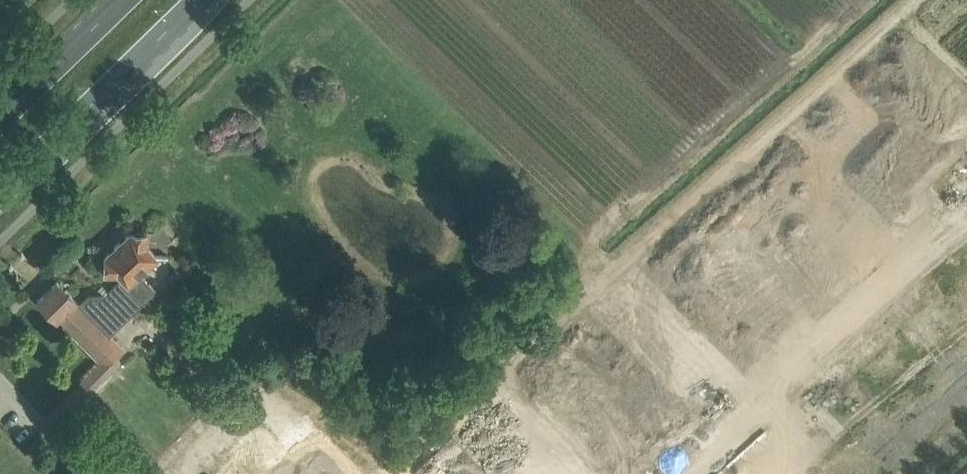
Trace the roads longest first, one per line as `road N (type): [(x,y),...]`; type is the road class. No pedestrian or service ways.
road 1 (primary): [(0,209),(210,0)]
road 2 (primary): [(136,0),(0,132)]
road 3 (unclassified): [(92,473),(0,381)]

